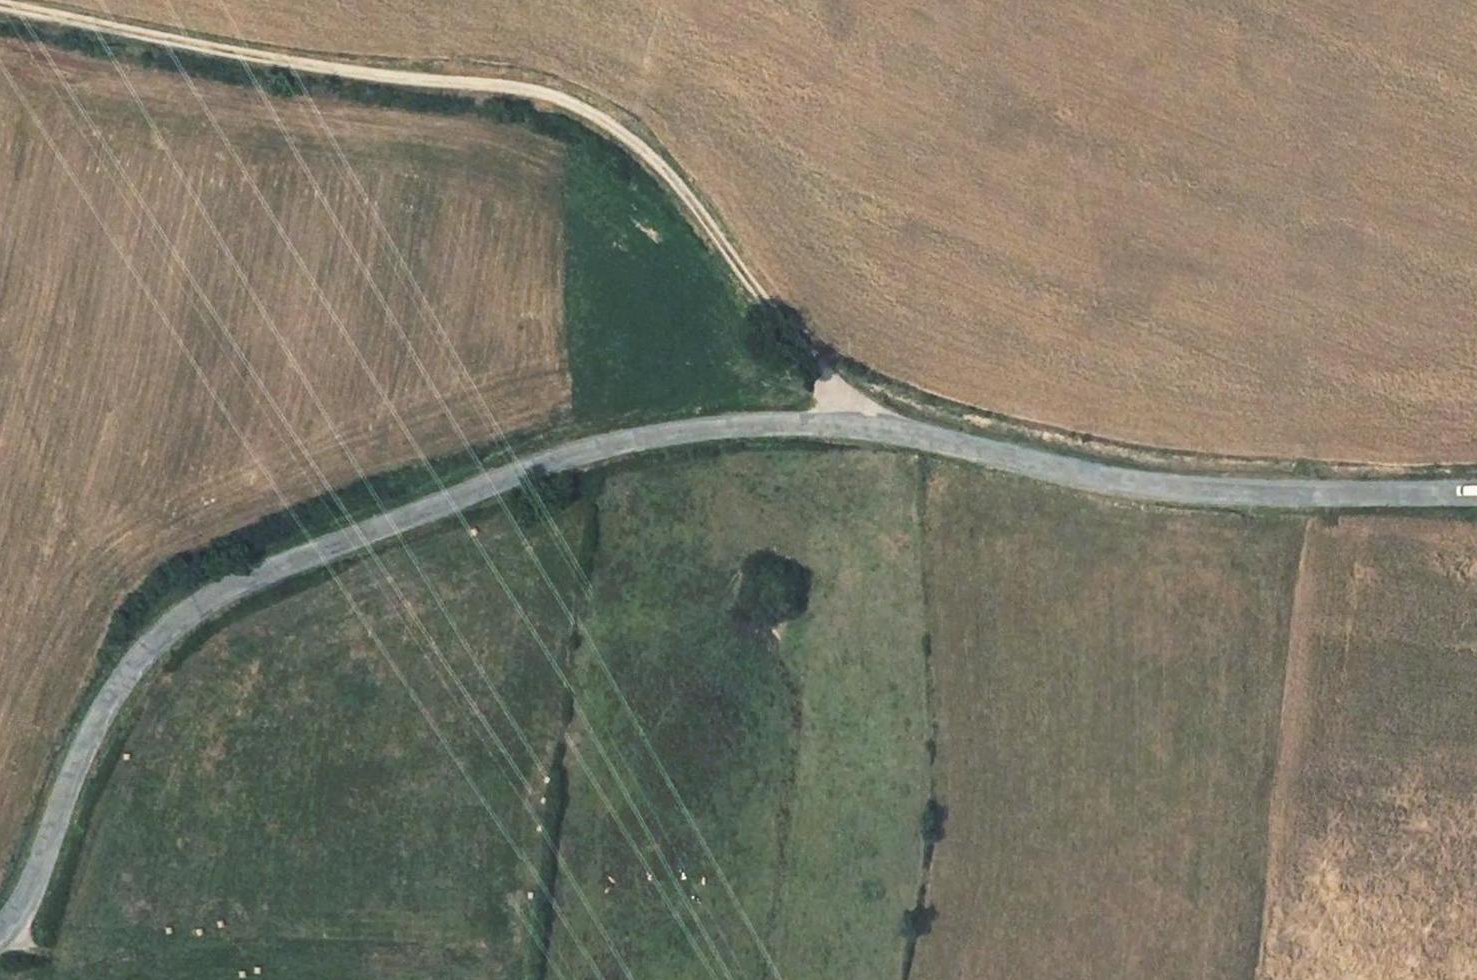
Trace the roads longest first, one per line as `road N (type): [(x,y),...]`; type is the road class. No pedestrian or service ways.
road 1 (unclassified): [(1476,493),(1181,488),(880,430),(708,426),(461,494),(190,608),(98,716),(0,935)]
road 2 (track): [(0,6),(330,69),(537,91),(627,133),(880,430)]

